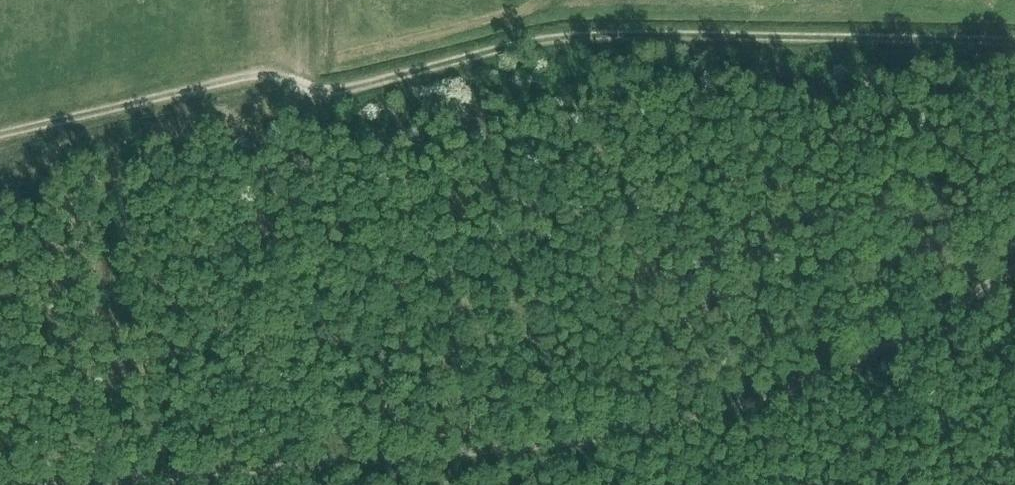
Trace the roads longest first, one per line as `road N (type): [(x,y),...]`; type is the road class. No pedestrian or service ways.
road 1 (track): [(1014,40),(575,36),(335,90),(258,75),(0,136)]
road 2 (track): [(1014,268),(826,374),(675,424),(550,445),(65,484)]

